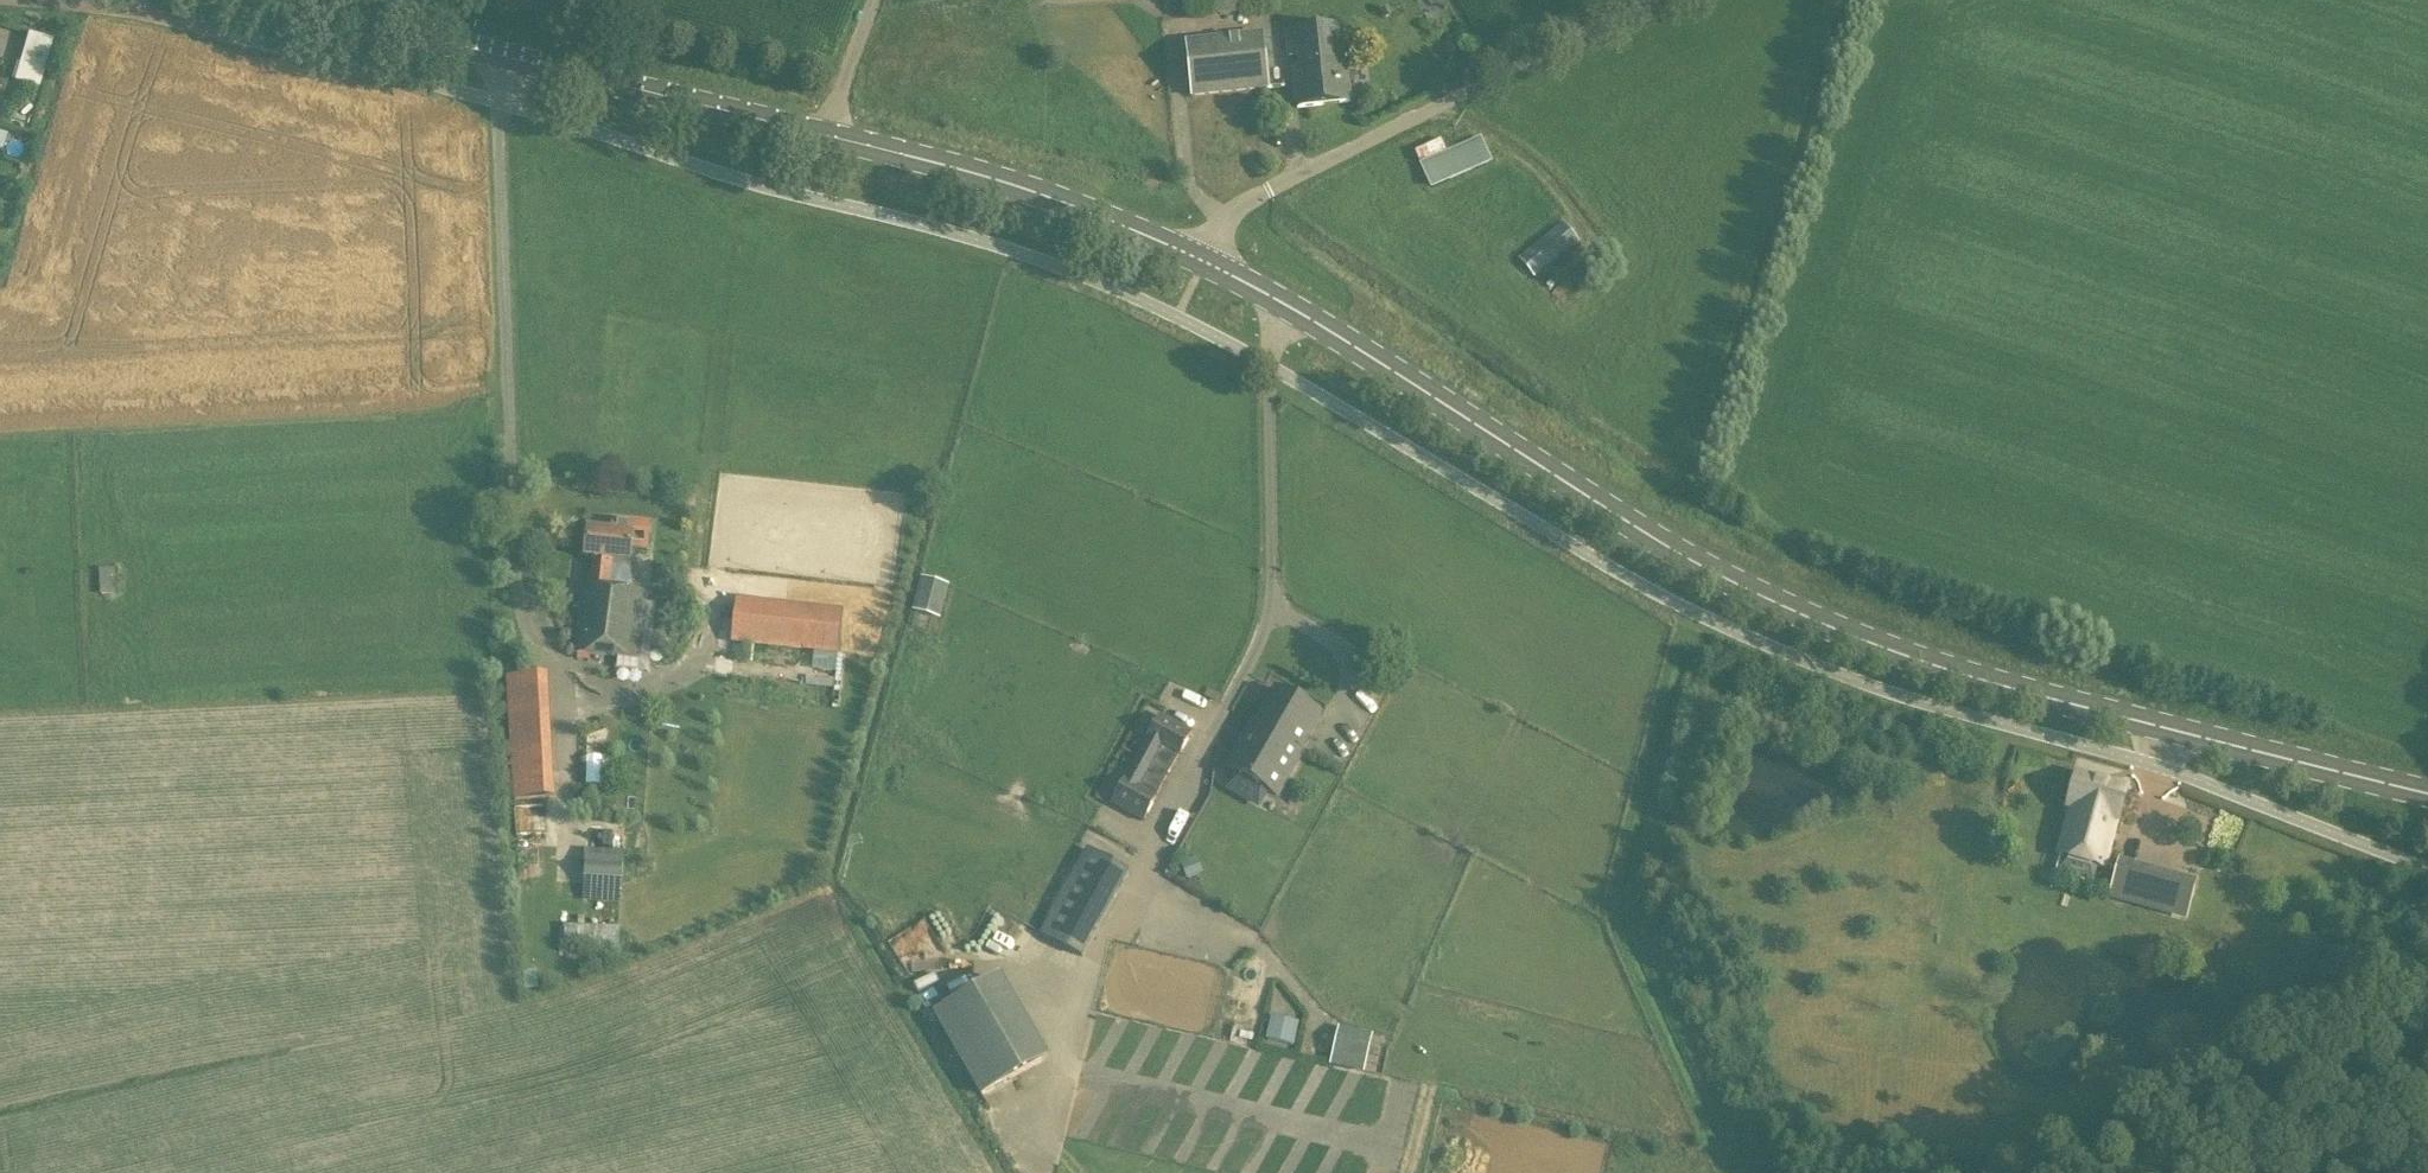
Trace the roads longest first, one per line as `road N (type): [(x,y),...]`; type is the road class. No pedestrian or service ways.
road 1 (secondary): [(2427,792),(2145,724),(1910,655),(1762,598),(1608,513),(1285,303),(1203,261)]
road 2 (unclassified): [(1203,261),(1234,209),(1266,189),(1647,0)]
road 3 (secondary): [(822,135),(377,24)]
road 4 (secondary): [(1203,261),(1011,183),(822,135)]
road 5 (track): [(2427,1013),(2100,1172)]
road 6 (secondary): [(227,0),(377,24)]
road 7 (unclassified): [(822,135),(876,0)]

